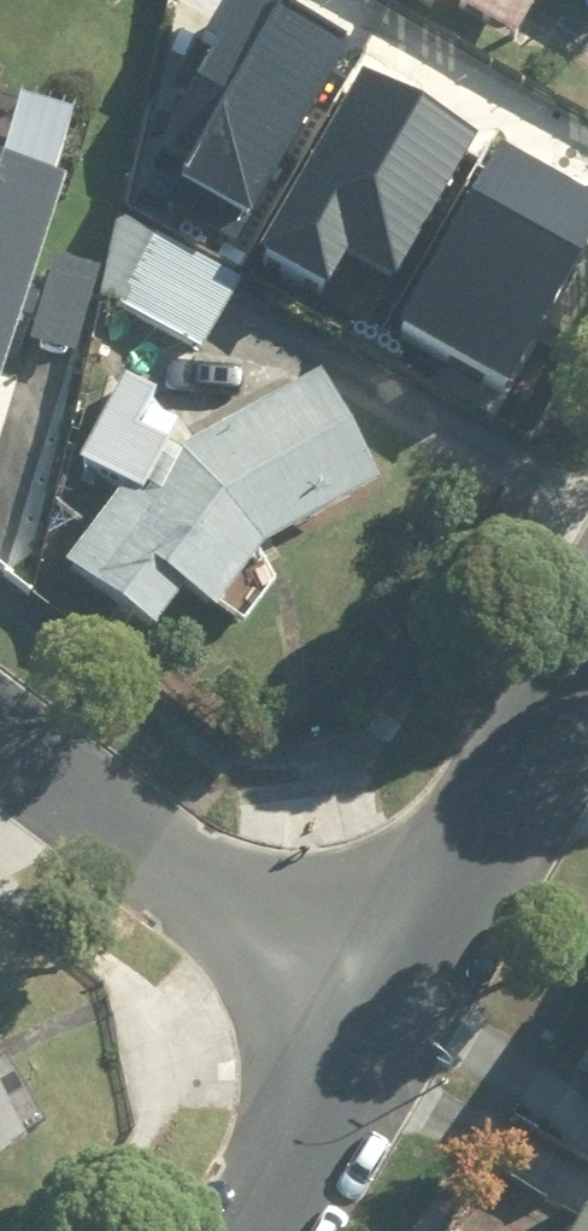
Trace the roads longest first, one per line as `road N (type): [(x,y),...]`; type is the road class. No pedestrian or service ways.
road 1 (residential): [(362,1017),(0,740)]
road 2 (residential): [(587,642),(362,1017)]
road 3 (residential): [(362,1017),(250,1230)]

